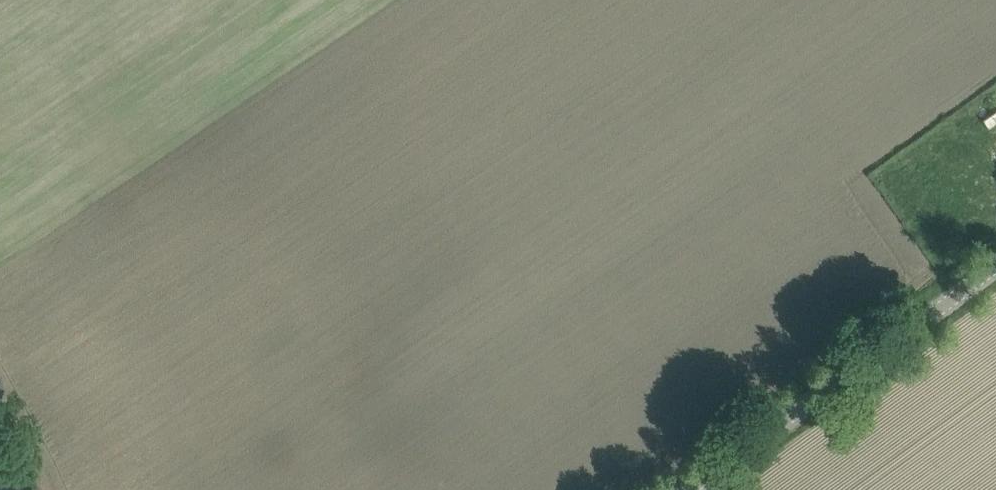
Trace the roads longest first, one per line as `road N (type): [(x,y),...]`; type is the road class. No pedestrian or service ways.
road 1 (tertiary): [(691,489),(995,266)]

